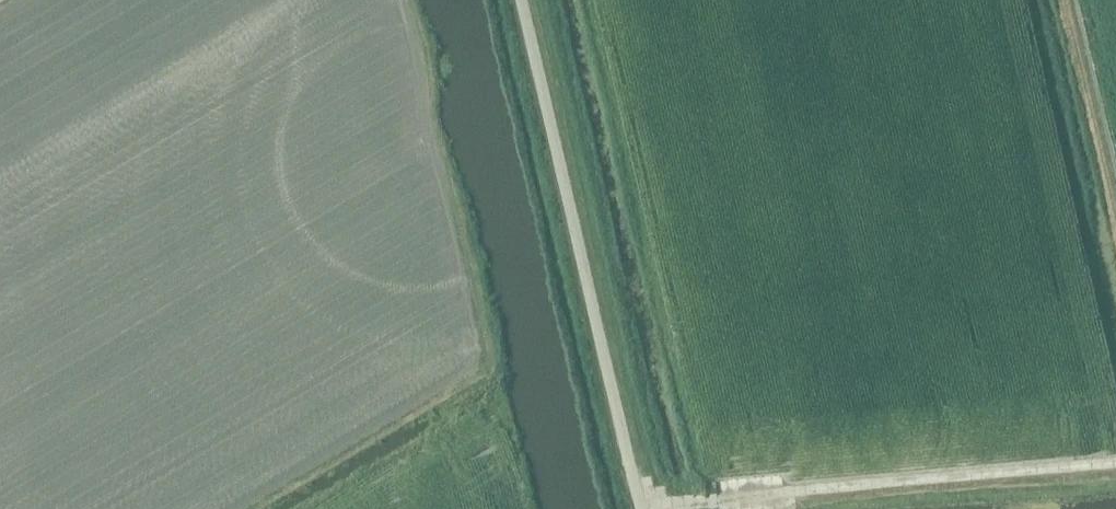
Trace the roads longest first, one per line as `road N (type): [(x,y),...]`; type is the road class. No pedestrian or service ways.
road 1 (track): [(1115,459),(652,508)]

